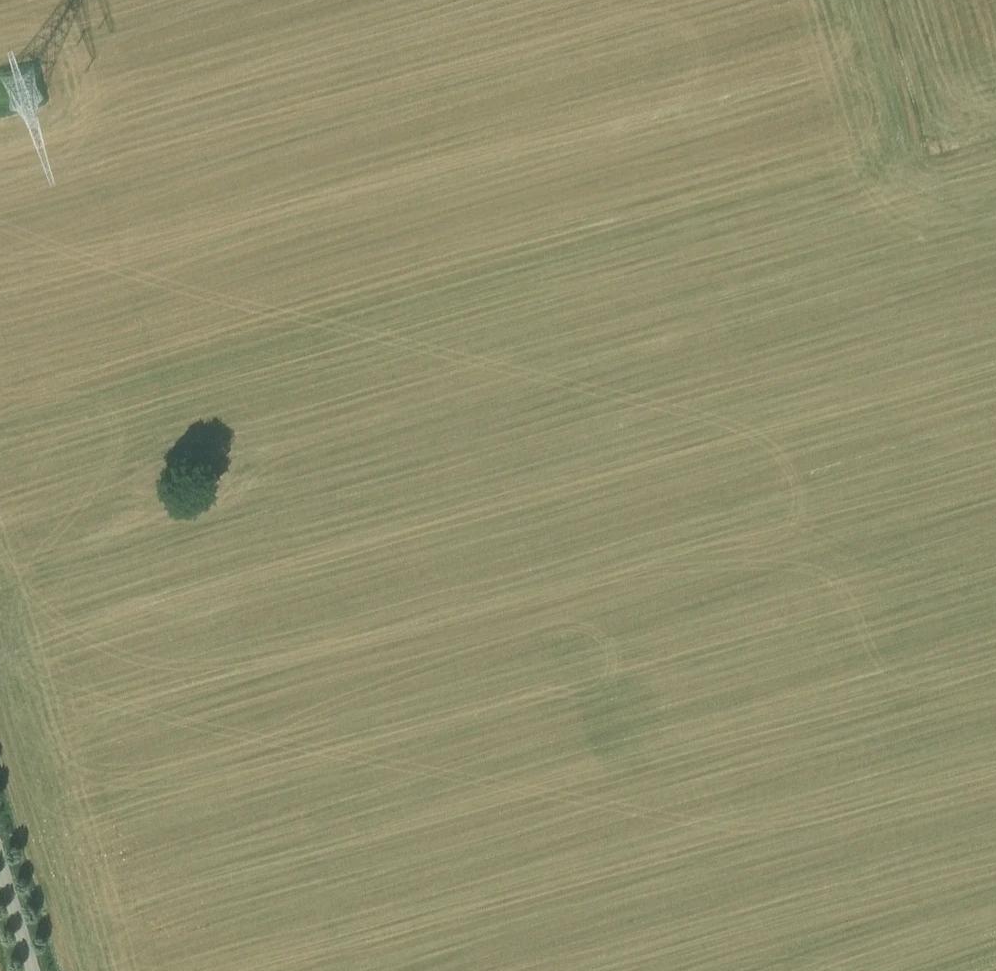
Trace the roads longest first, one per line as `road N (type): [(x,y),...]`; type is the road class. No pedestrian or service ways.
road 1 (unclassified): [(36,970),(0,852)]

